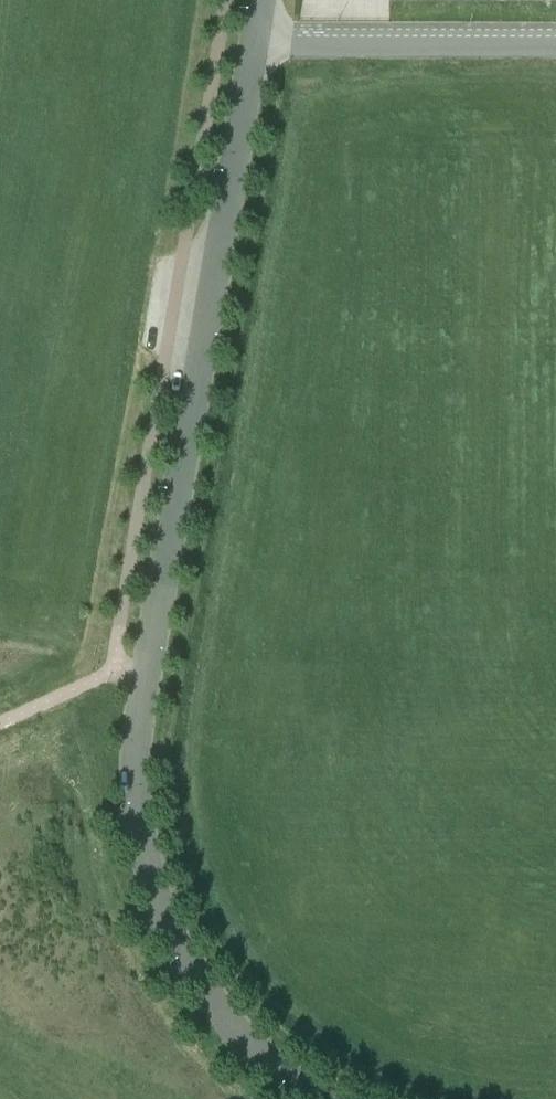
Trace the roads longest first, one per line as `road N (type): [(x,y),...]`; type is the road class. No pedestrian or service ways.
road 1 (unclassified): [(255,0),(191,425),(143,678),(140,840),(169,929),(221,1013),(327,1098)]

